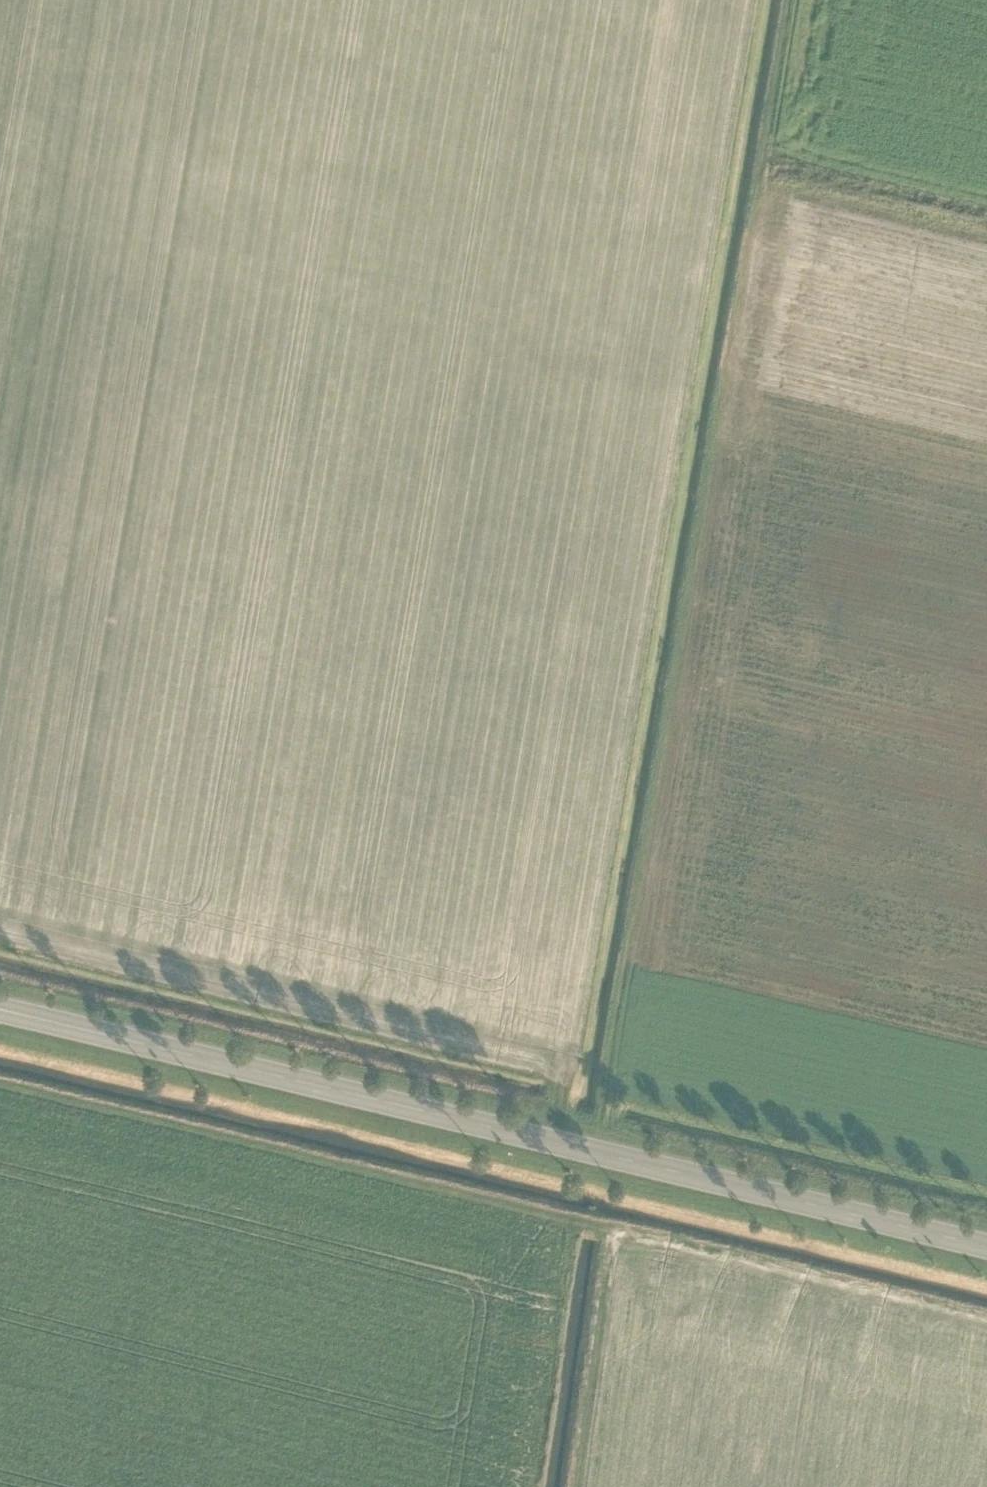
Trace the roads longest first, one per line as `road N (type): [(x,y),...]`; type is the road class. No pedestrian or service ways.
road 1 (primary): [(986,1243),(0,1006)]

